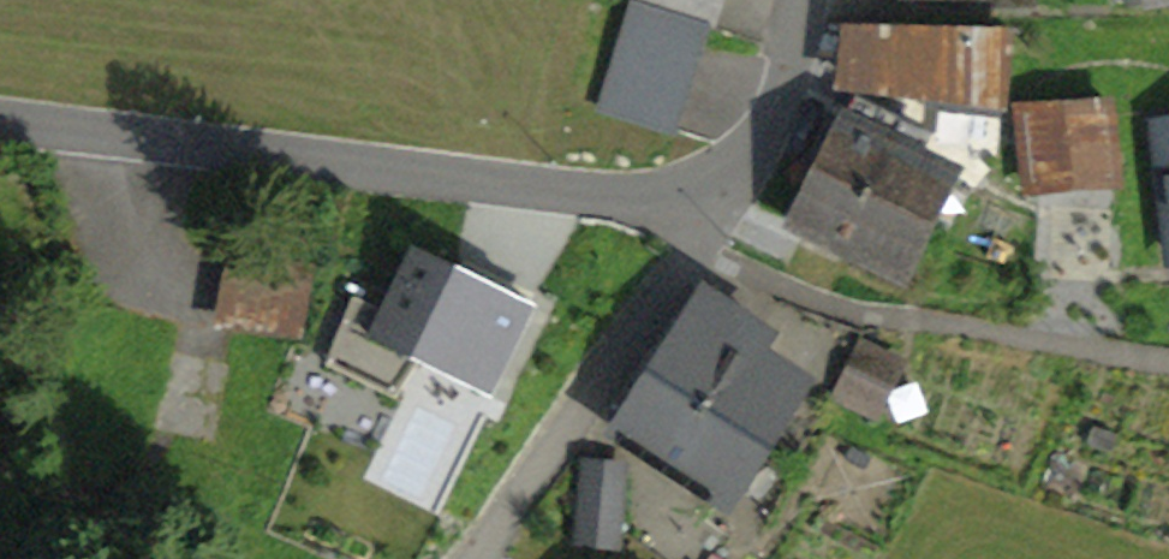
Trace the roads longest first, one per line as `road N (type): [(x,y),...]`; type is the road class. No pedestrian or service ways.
road 1 (residential): [(730,198),(580,190),(0,121)]
road 2 (residential): [(730,198),(476,558)]
road 3 (residential): [(806,0),(793,74),(730,198)]

